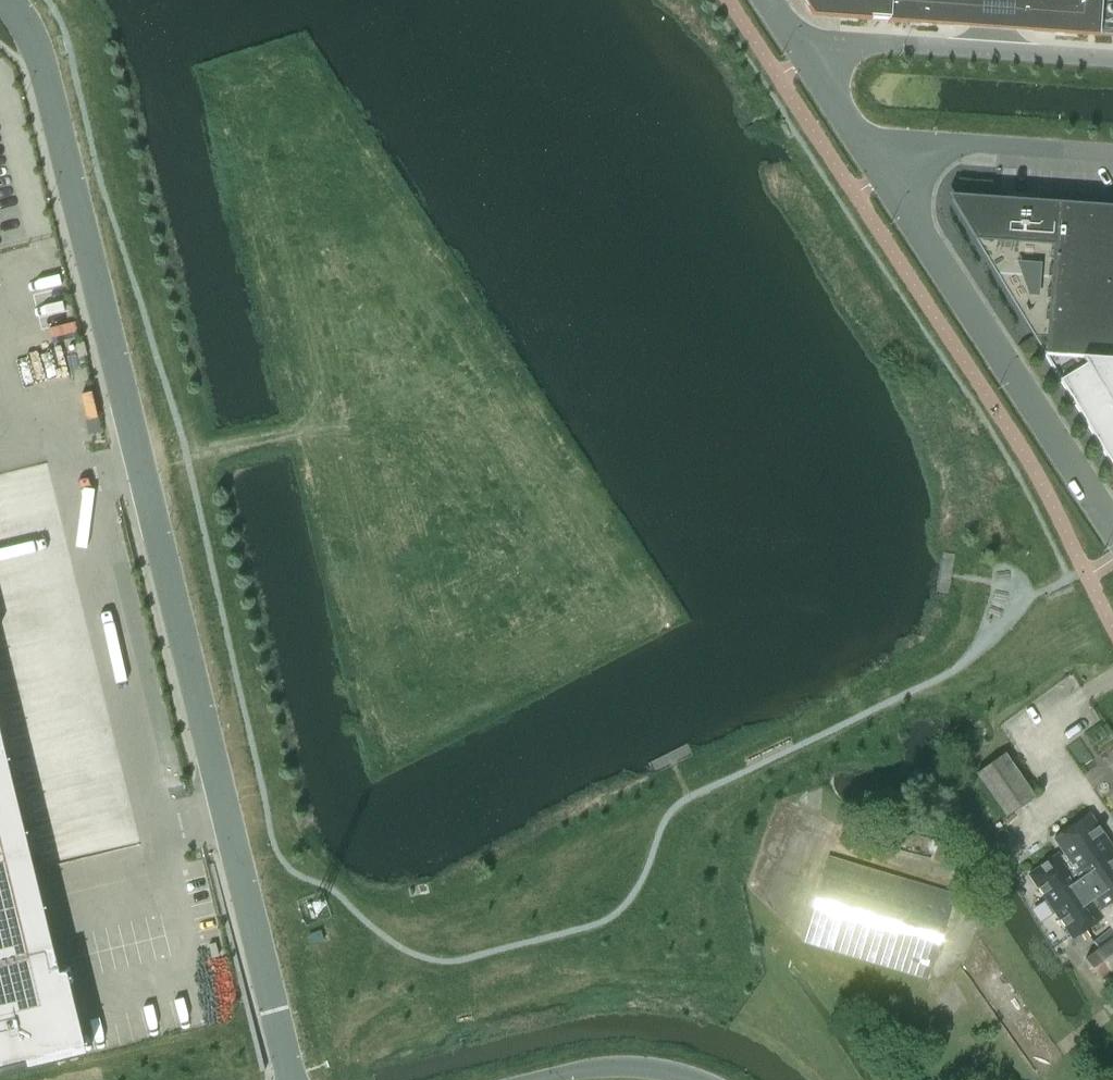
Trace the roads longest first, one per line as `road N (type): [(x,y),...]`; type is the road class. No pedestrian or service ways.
road 1 (unclassified): [(287,1079),(34,50),(10,0)]
road 2 (unclassified): [(882,170),(1112,531)]
road 3 (unclassified): [(1112,60),(858,43),(821,45),(804,55)]
road 4 (unclassified): [(882,170),(942,148),(1112,161)]
road 5 (unclassified): [(696,1079),(598,1070),(544,1079)]
road 6 (unclassified): [(804,55),(882,170)]

